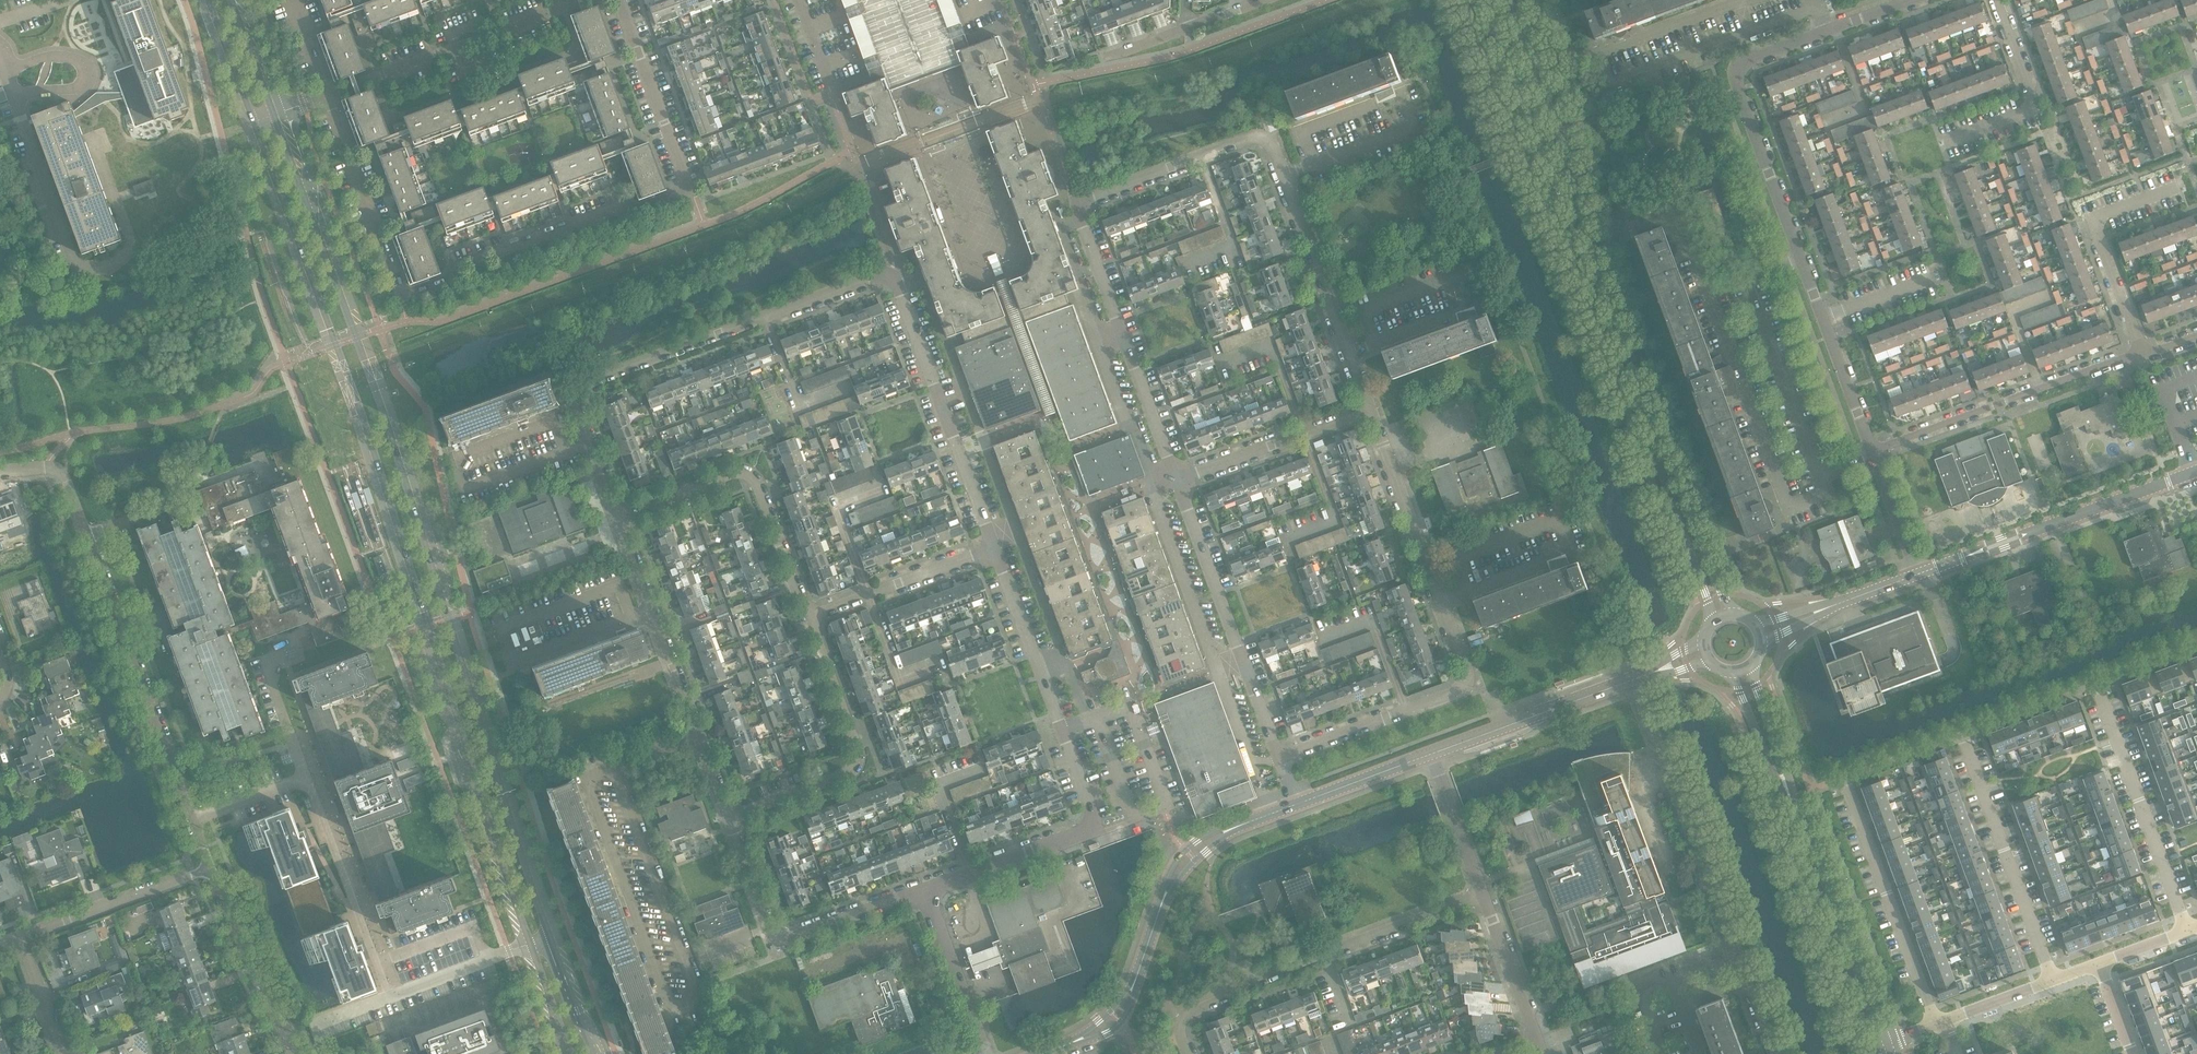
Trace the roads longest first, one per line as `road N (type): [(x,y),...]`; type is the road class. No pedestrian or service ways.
road 1 (tertiary): [(255,122),(344,368),(530,946)]
road 2 (tertiary): [(555,938),(372,370),(303,180)]
road 3 (residential): [(328,93),(402,298),(619,209),(640,212),(691,192),(617,0)]
road 4 (residential): [(1280,758),(1472,687),(1371,410)]
road 5 (residential): [(1371,410),(1271,143),(1255,136),(1075,207)]
road 6 (residential): [(619,516),(571,389),(892,273)]
road 7 (unclassified): [(1774,1053),(1634,680)]
road 8 (residential): [(1934,1025),(1844,778),(1960,734)]
road 9 (residential): [(730,815),(619,516)]
road 10 (residential): [(1188,1015),(1483,894)]
road 11 (tertiary): [(1484,0),(1599,284)]
road 12 (residential): [(194,821),(88,536)]
road 13 (residential): [(1092,831),(1095,818),(994,548)]
road 14 (tertiary): [(1599,284),(1559,133),(1510,0)]
road 15 (residential): [(1280,758),(1176,480)]
road 16 (residential): [(730,815),(859,765),(806,616)]
road 17 (residential): [(924,891),(775,943),(730,815)]
road 18 (residential): [(994,548),(892,273)]
road 19 (residential): [(1176,480),(1075,207)]
road 20 (residential): [(806,616),(756,481),(736,473),(619,516)]
road 21 (residential): [(1872,453),(2141,352)]
road 22 (residential): [(328,93),(584,0)]
road 23 (residential): [(1822,318),(1734,64)]
road 24 (residential): [(2187,932),(2097,683)]
road 25 (residential): [(2052,981),(1960,734)]
road 26 (tertiary): [(1881,1045),(1792,805)]
road 27 (residential): [(2141,352),(2092,220),(2179,188)]
road 28 (residential): [(308,780),(390,997)]
road 29 (tertiary): [(1737,615),(1648,413)]
road 30 (tertiary): [(1648,413),(1711,624)]
road 31 (unclassified): [(1431,754),(1634,680)]
road 32 (residential): [(1176,480),(1371,410)]
road 33 (residential): [(297,1053),(211,868)]
road 34 (residential): [(22,938),(211,868)]
road 35 (residential): [(806,616),(994,548)]
road 36 (unclassified): [(1734,64),(1912,0)]
road 37 (residential): [(77,269),(15,96)]
road 38 (unclassified): [(2027,534),(2196,472)]
road 39 (residential): [(1092,831),(924,891)]
road 40 (unclassified): [(984,1053),(924,891)]
road 41 (residential): [(15,96),(73,90),(83,73),(77,60),(59,57),(5,70)]
road 42 (residential): [(1541,1041),(1483,894)]
road 43 (residential): [(1483,894),(1431,754)]
road 44 (residential): [(530,946),(390,997)]
road 45 (tertiary): [(1728,672),(1792,805)]
road 46 (tertiary): [(1792,805),(1755,663)]
road 47 (residential): [(1960,734),(2097,683)]
road 48 (residential): [(308,780),(268,665),(280,646)]
road 49 (residential): [(1872,453),(1822,318)]
road 50 (unclassified): [(1298,804),(1431,754)]
road 51 (tertiary): [(1648,413),(1599,284)]
road 52 (residential): [(1918,575),(1872,453)]
road 53 (tertiary): [(209,0),(255,122)]
road 54 (unclassified): [(1250,822),(1186,851),(1162,904)]
road 55 (residential): [(1934,1025),(2052,981)]
road 56 (residential): [(65,1053),(22,938)]
road 57 (tertiary): [(597,1053),(555,938)]
road 58 (tertiary): [(275,115),(235,0)]
road 59 (unclassified): [(1162,904),(1193,863),(1250,822)]
road 60 (residential): [(194,821),(308,780)]

